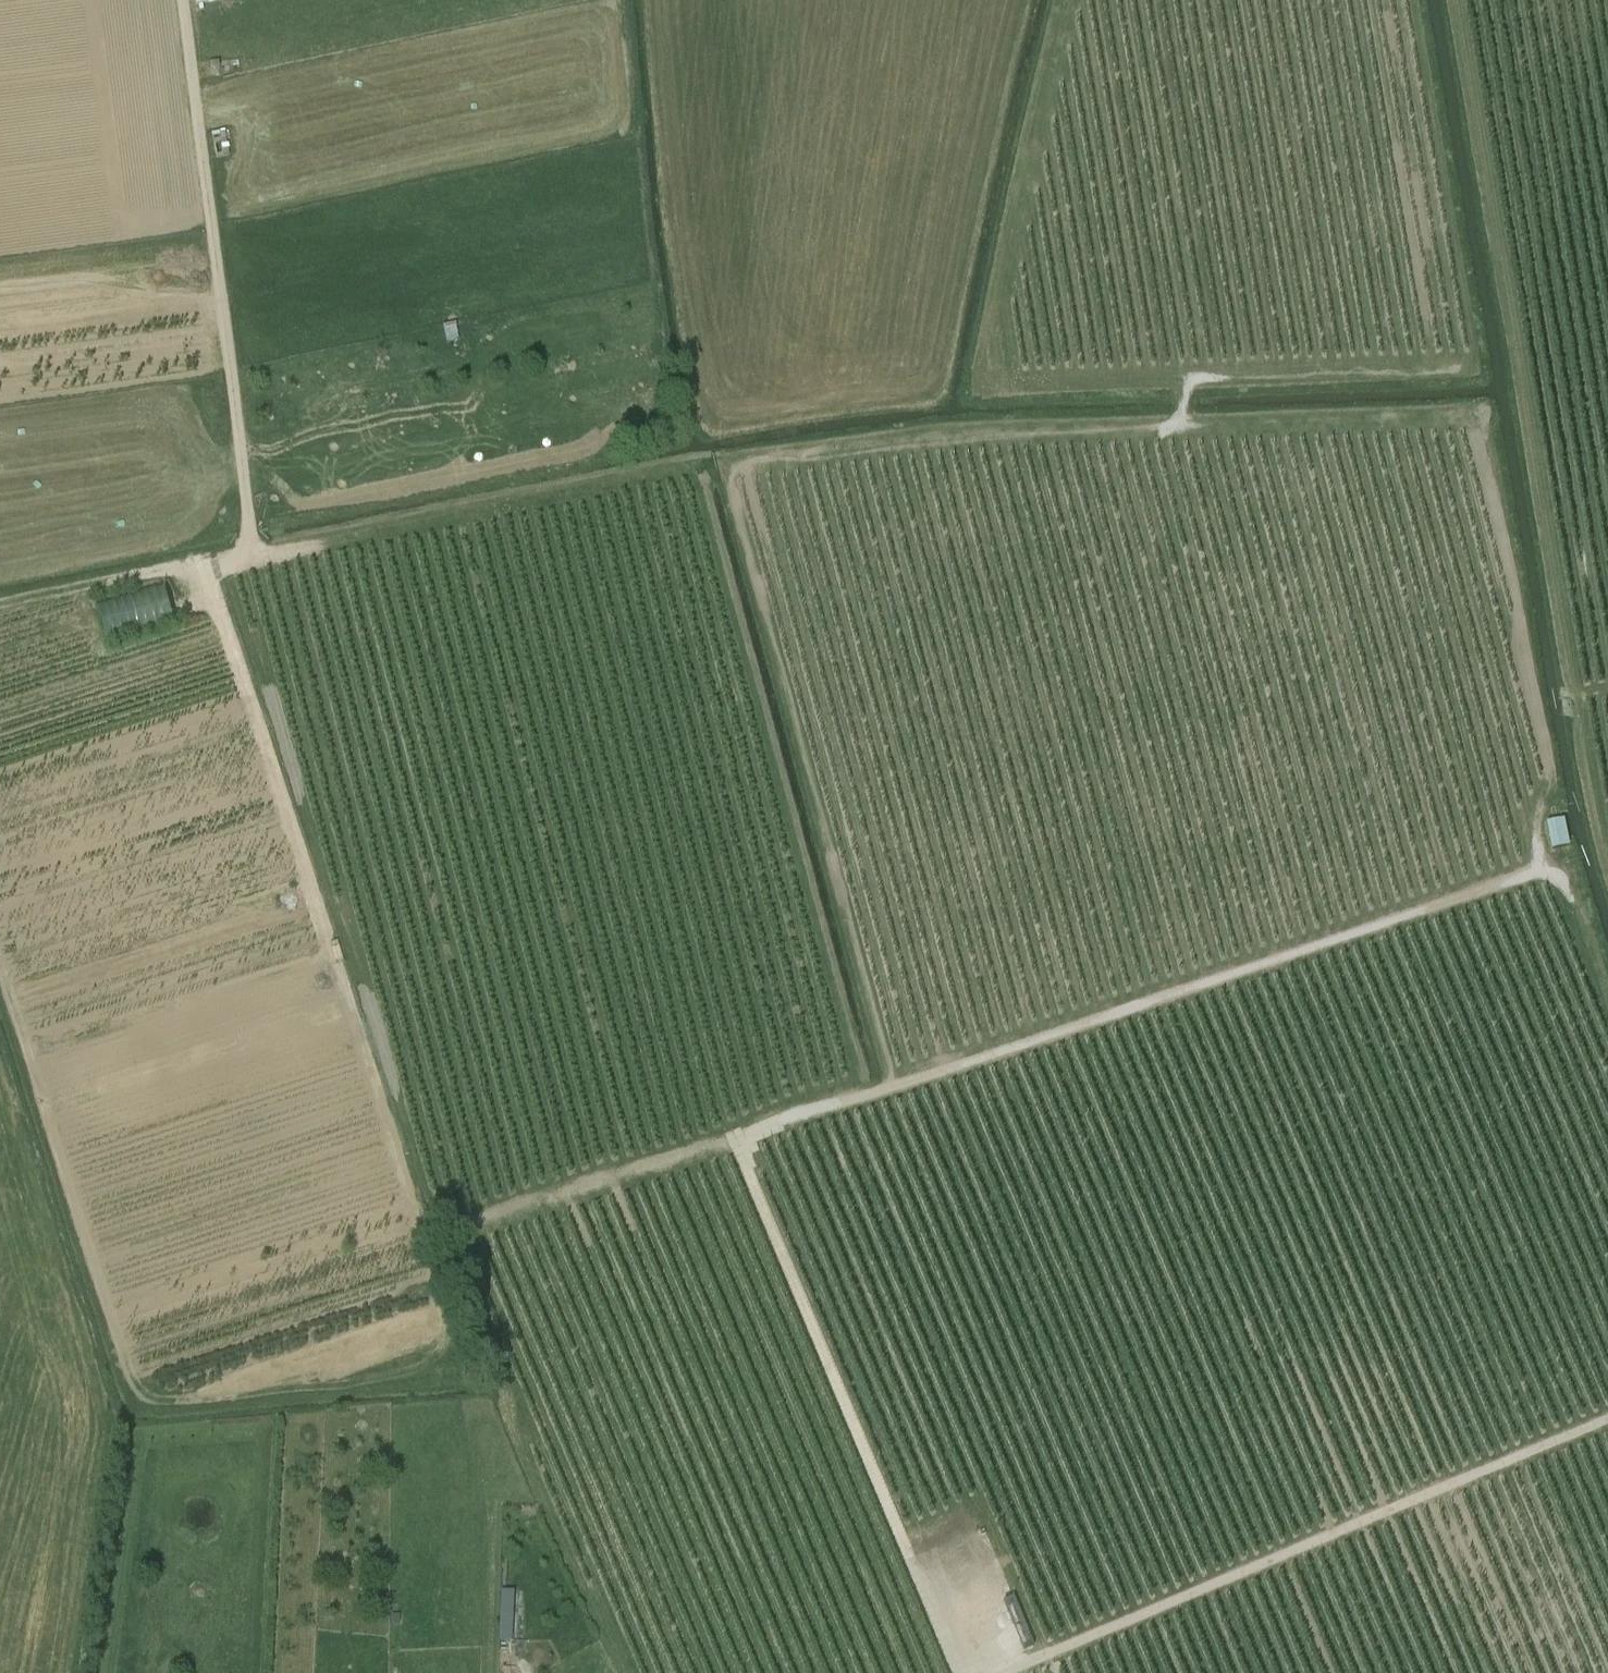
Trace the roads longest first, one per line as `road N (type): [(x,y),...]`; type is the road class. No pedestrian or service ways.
road 1 (track): [(181,0),(252,548)]

